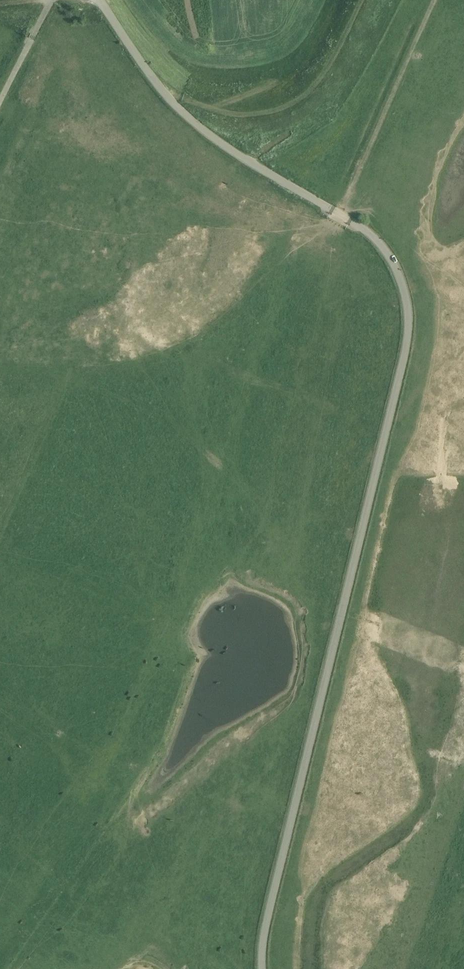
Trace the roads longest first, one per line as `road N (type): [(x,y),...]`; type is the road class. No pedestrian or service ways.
road 1 (unclassified): [(264,968),(266,928),(409,330),(406,295),(377,241),(178,107),(100,0)]
road 2 (track): [(341,215),(433,0)]

